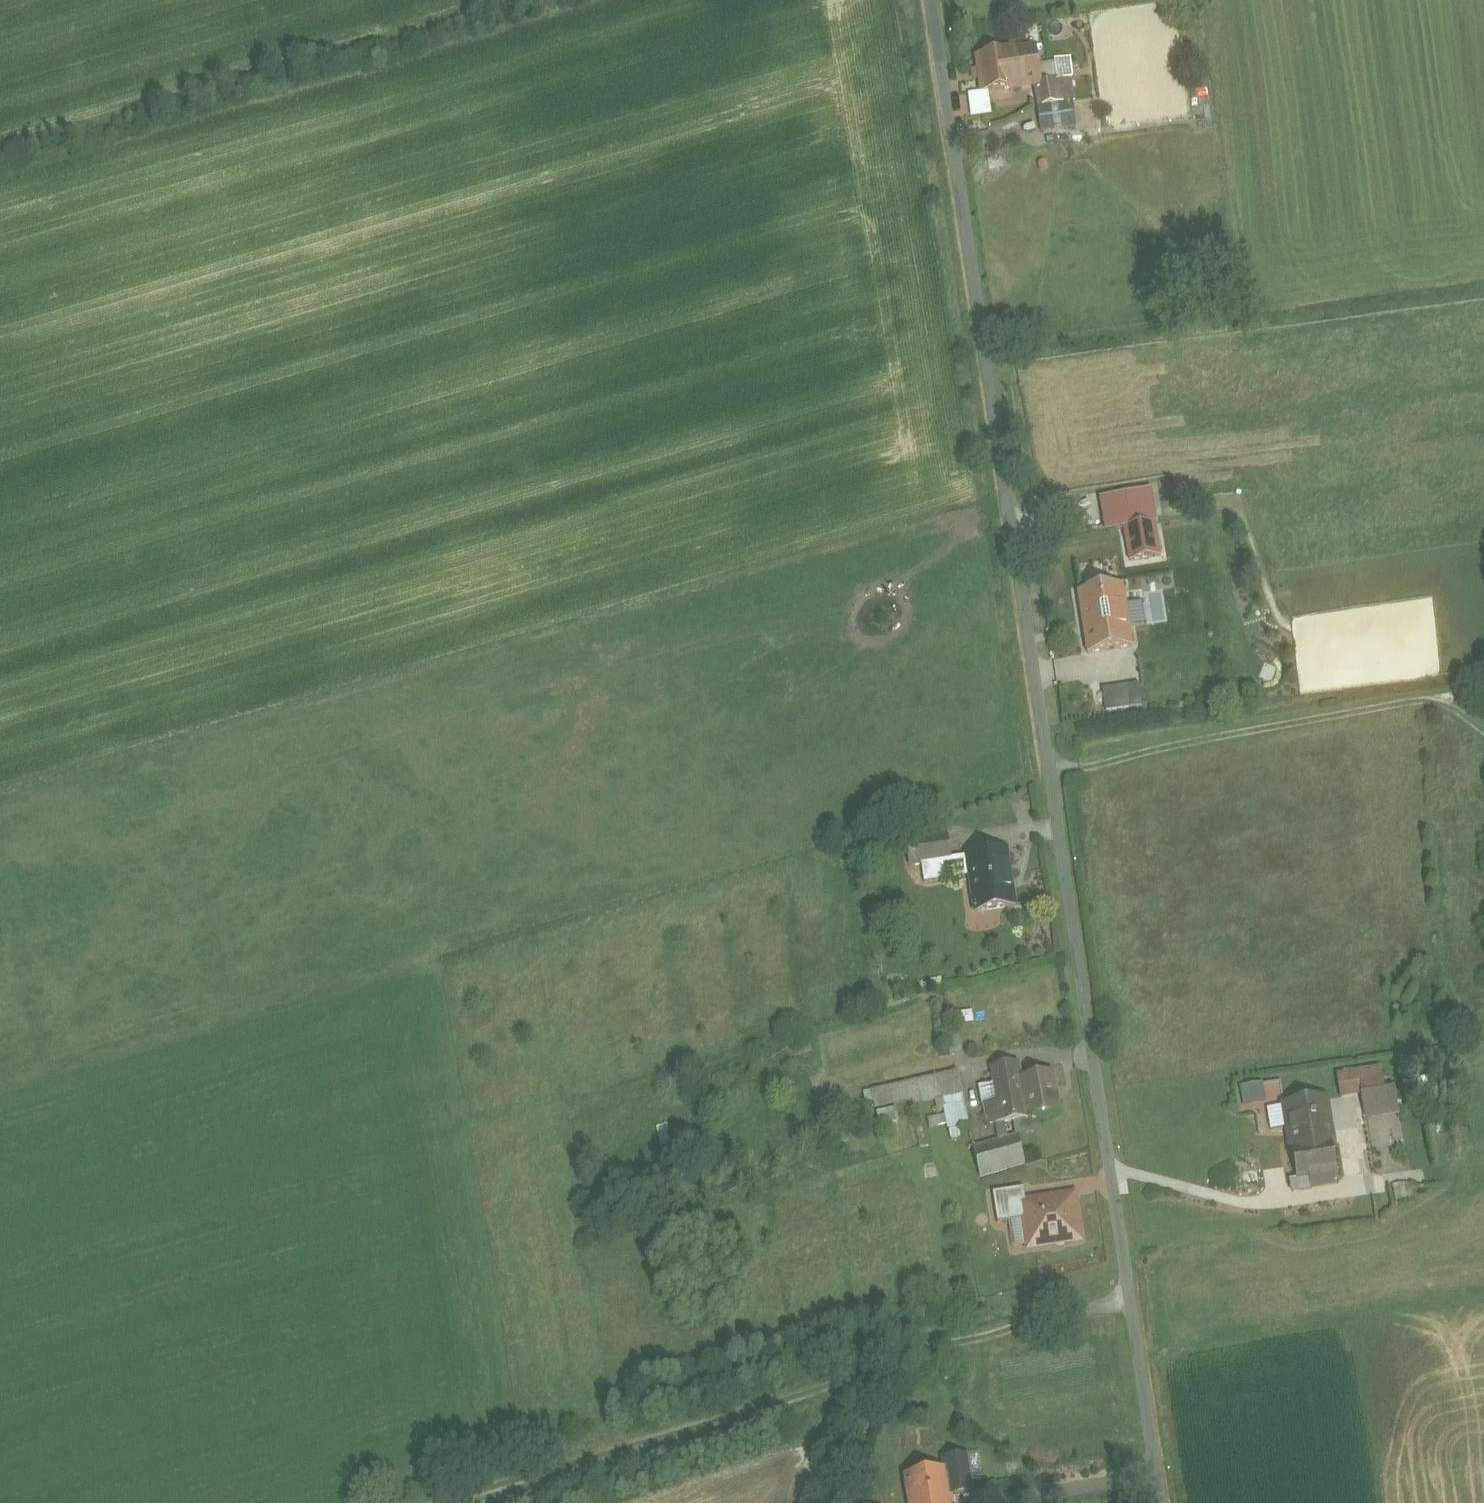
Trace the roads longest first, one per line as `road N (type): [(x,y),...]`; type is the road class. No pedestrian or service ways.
road 1 (residential): [(1166,1502),(935,0)]

